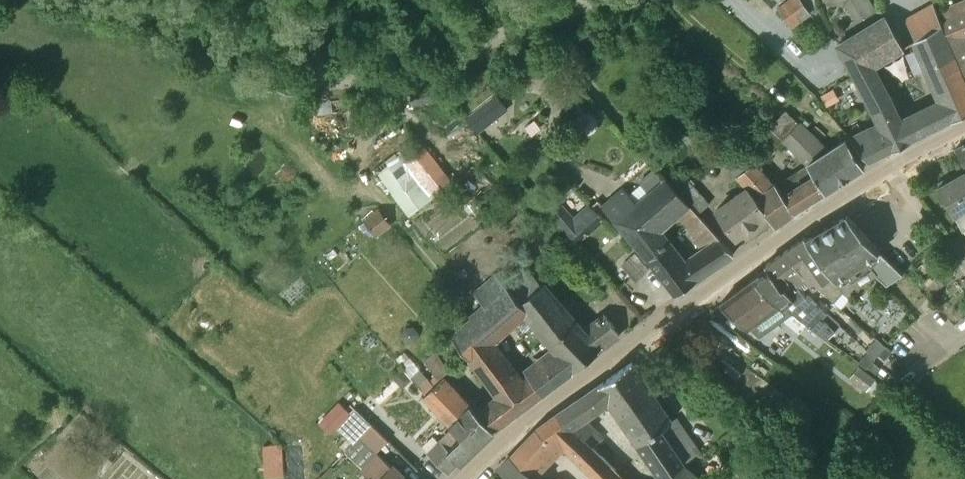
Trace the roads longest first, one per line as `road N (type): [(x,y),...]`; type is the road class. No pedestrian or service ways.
road 1 (tertiary): [(464,478),(635,339),(840,200),(964,130)]
road 2 (track): [(594,0),(406,71),(347,82),(293,76),(125,0)]

